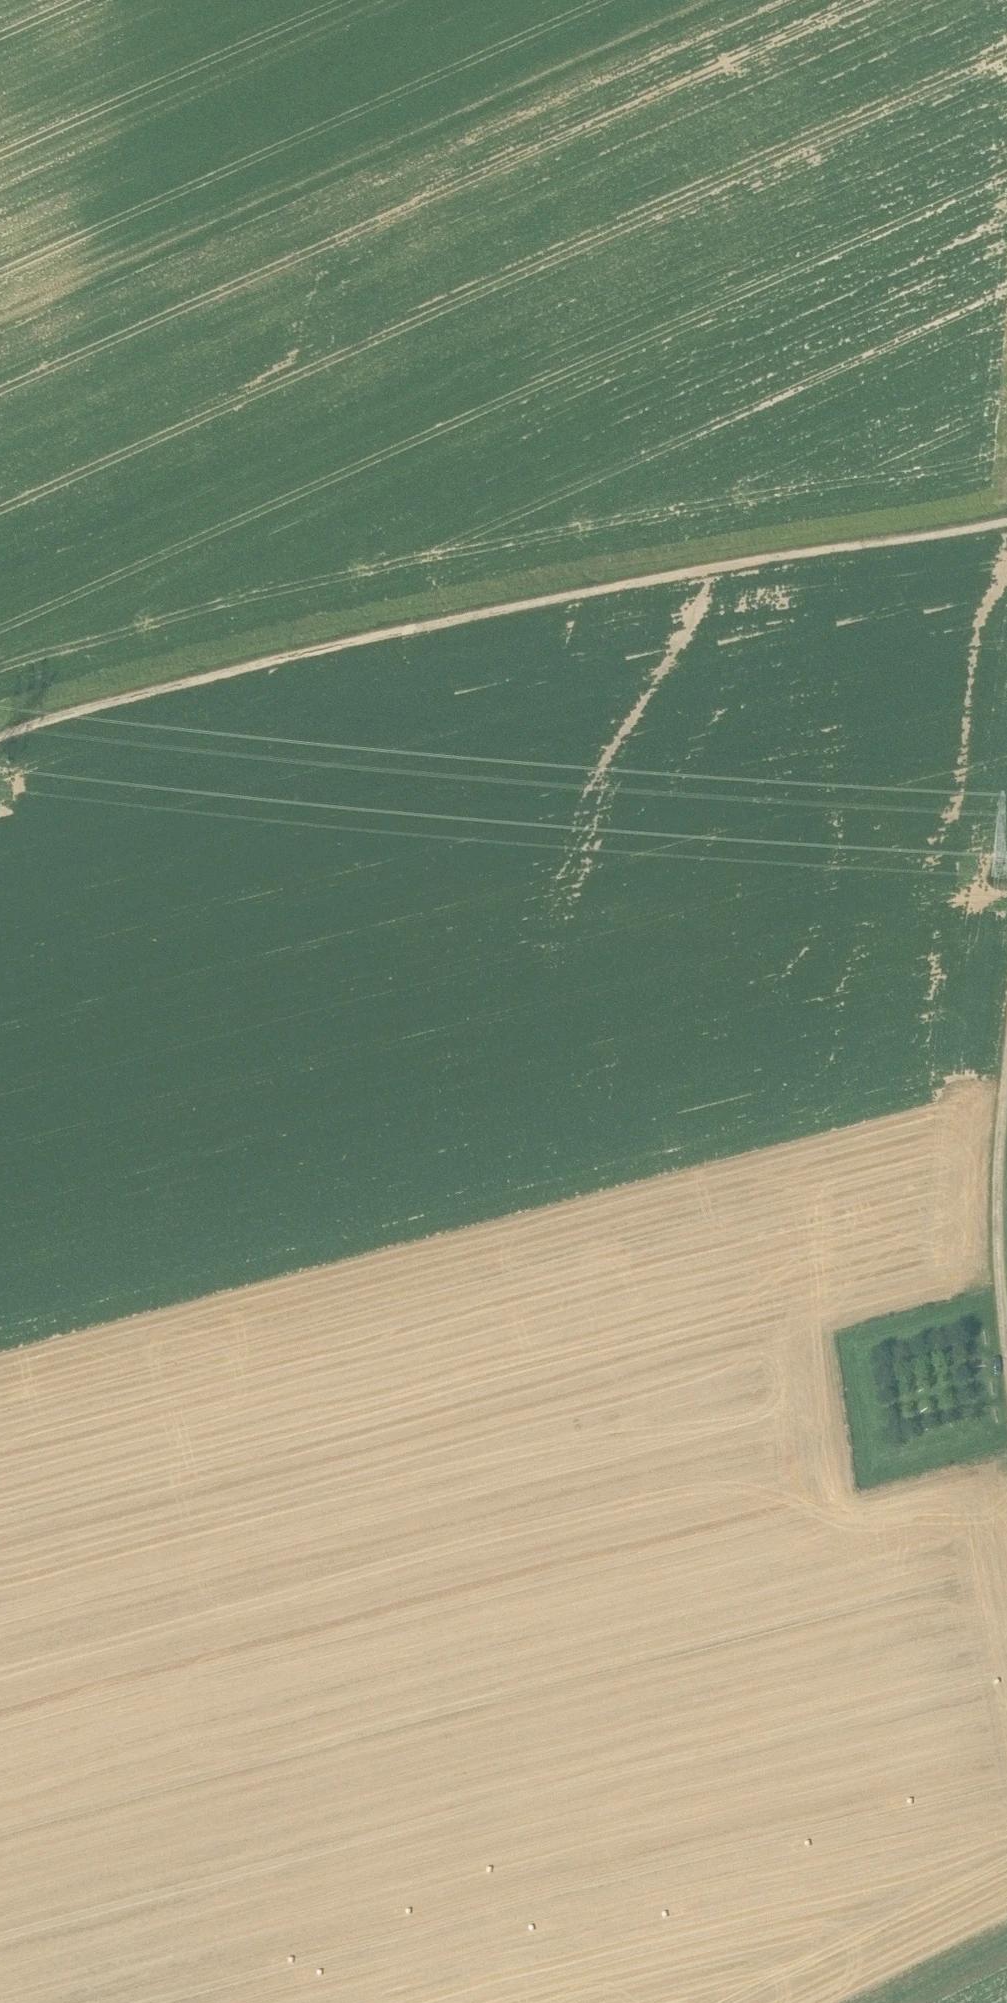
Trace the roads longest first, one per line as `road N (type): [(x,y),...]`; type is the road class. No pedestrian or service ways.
road 1 (track): [(1006,518),(397,629),(0,734)]
road 2 (track): [(1006,1367),(997,1236),(1006,1073)]

